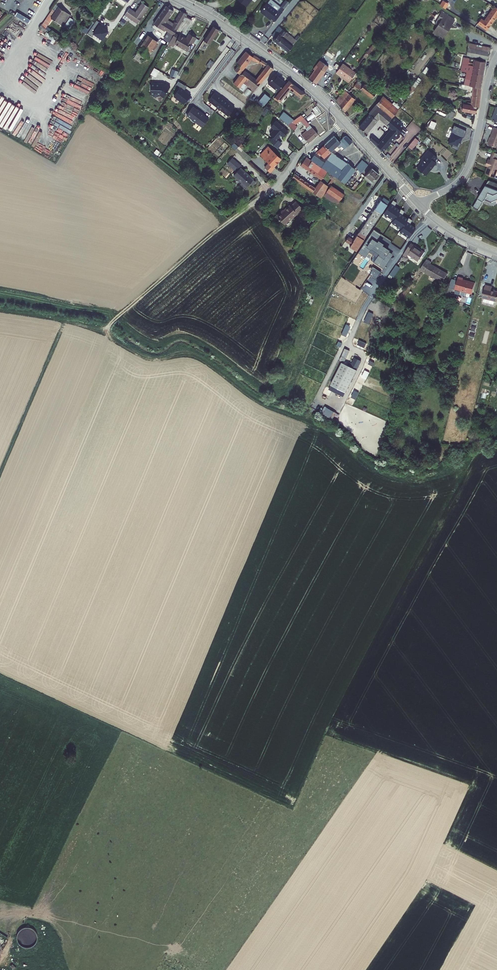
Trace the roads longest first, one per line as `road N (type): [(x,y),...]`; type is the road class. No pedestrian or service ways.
road 1 (track): [(252,205),(109,329),(63,325),(0,474)]
road 2 (tertiary): [(178,0),(284,68),(344,122)]
road 3 (residential): [(496,56),(469,166),(420,206)]
road 4 (residential): [(344,122),(252,205)]

